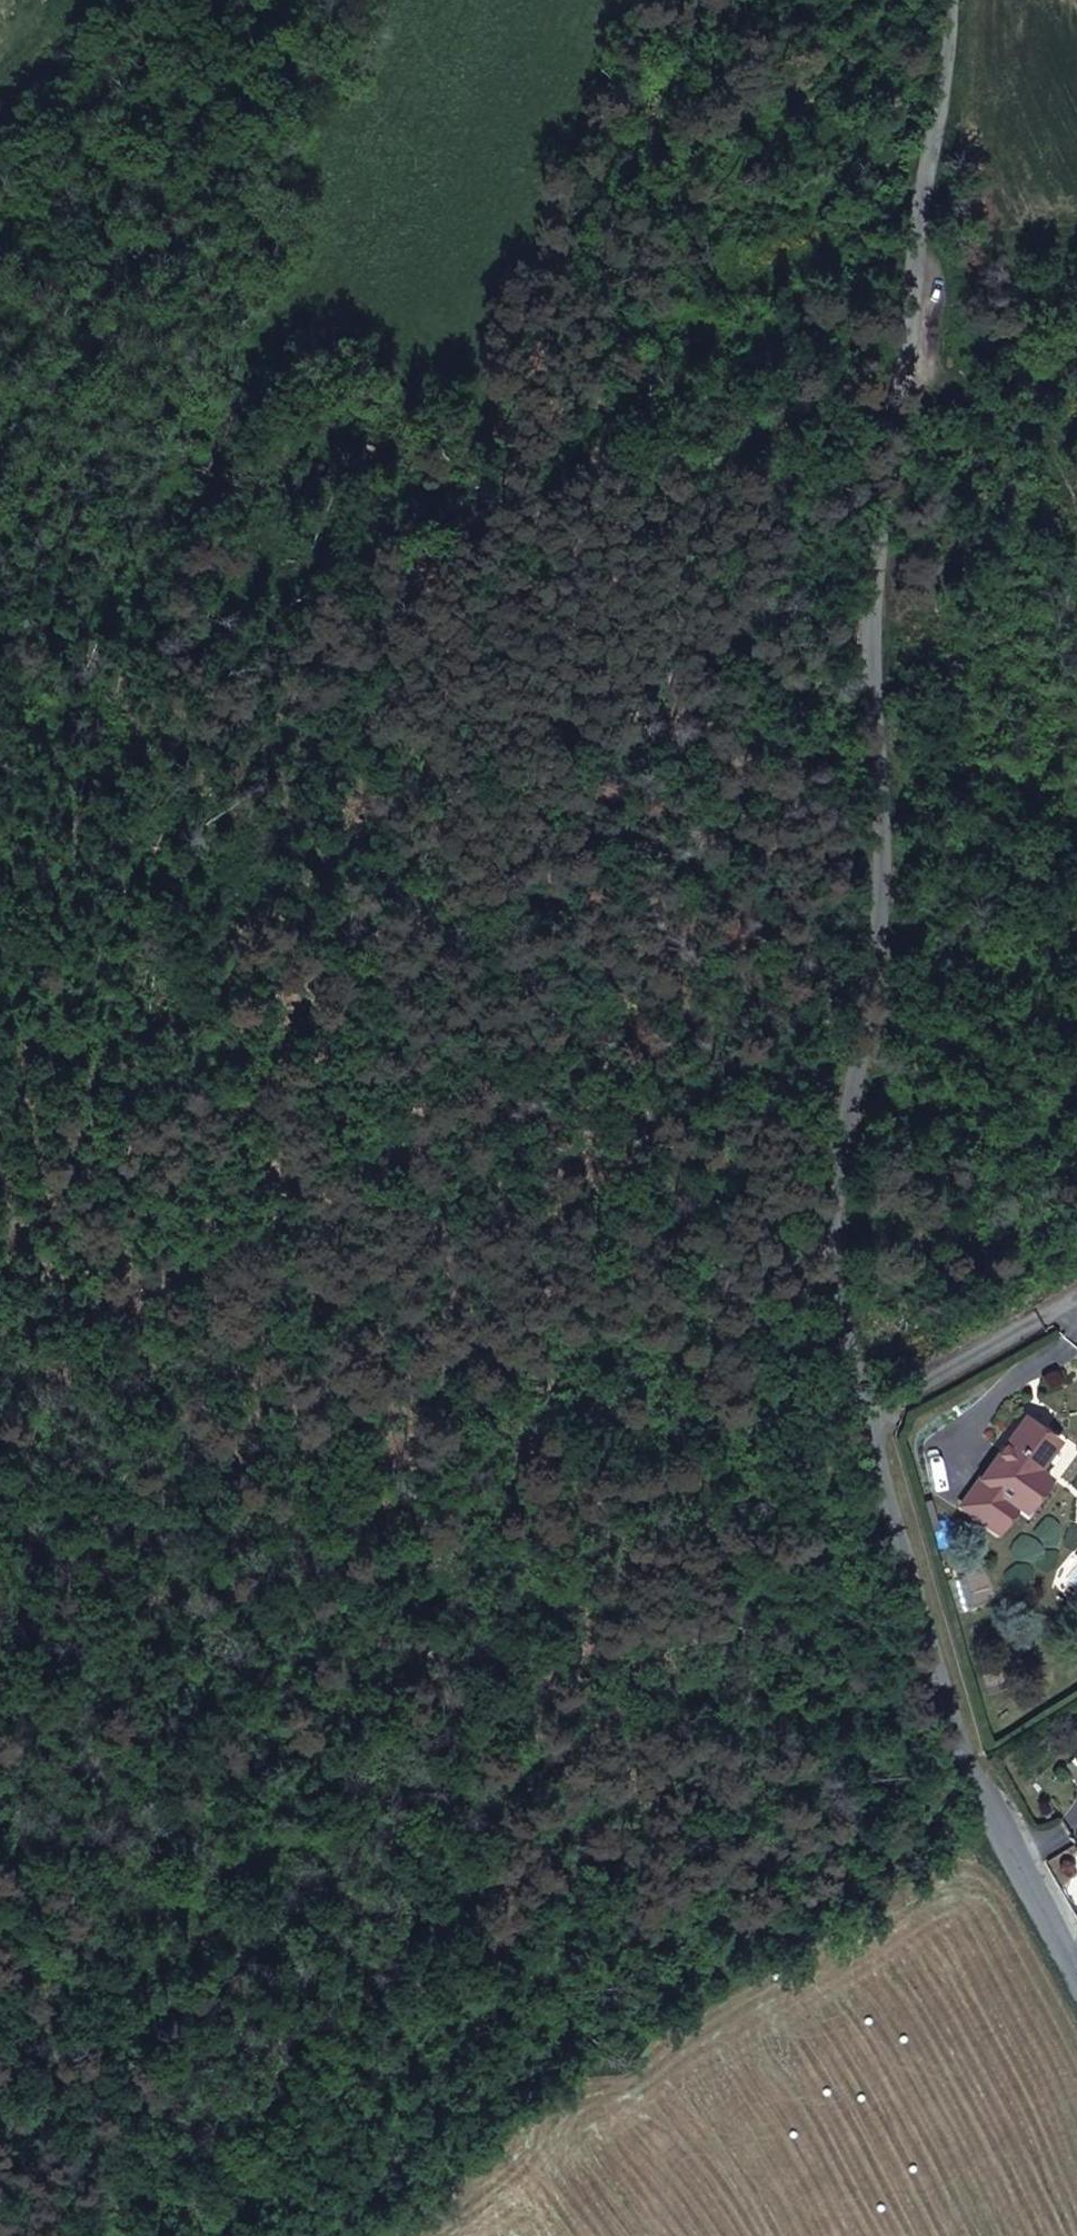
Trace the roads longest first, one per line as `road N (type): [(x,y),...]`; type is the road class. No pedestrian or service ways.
road 1 (unclassified): [(961,0),(972,196),(934,638),(869,1058),(847,1374),(868,1438)]
road 2 (unclassified): [(868,1438),(945,1684),(1076,1968)]
road 3 (residential): [(1076,1305),(868,1438)]

